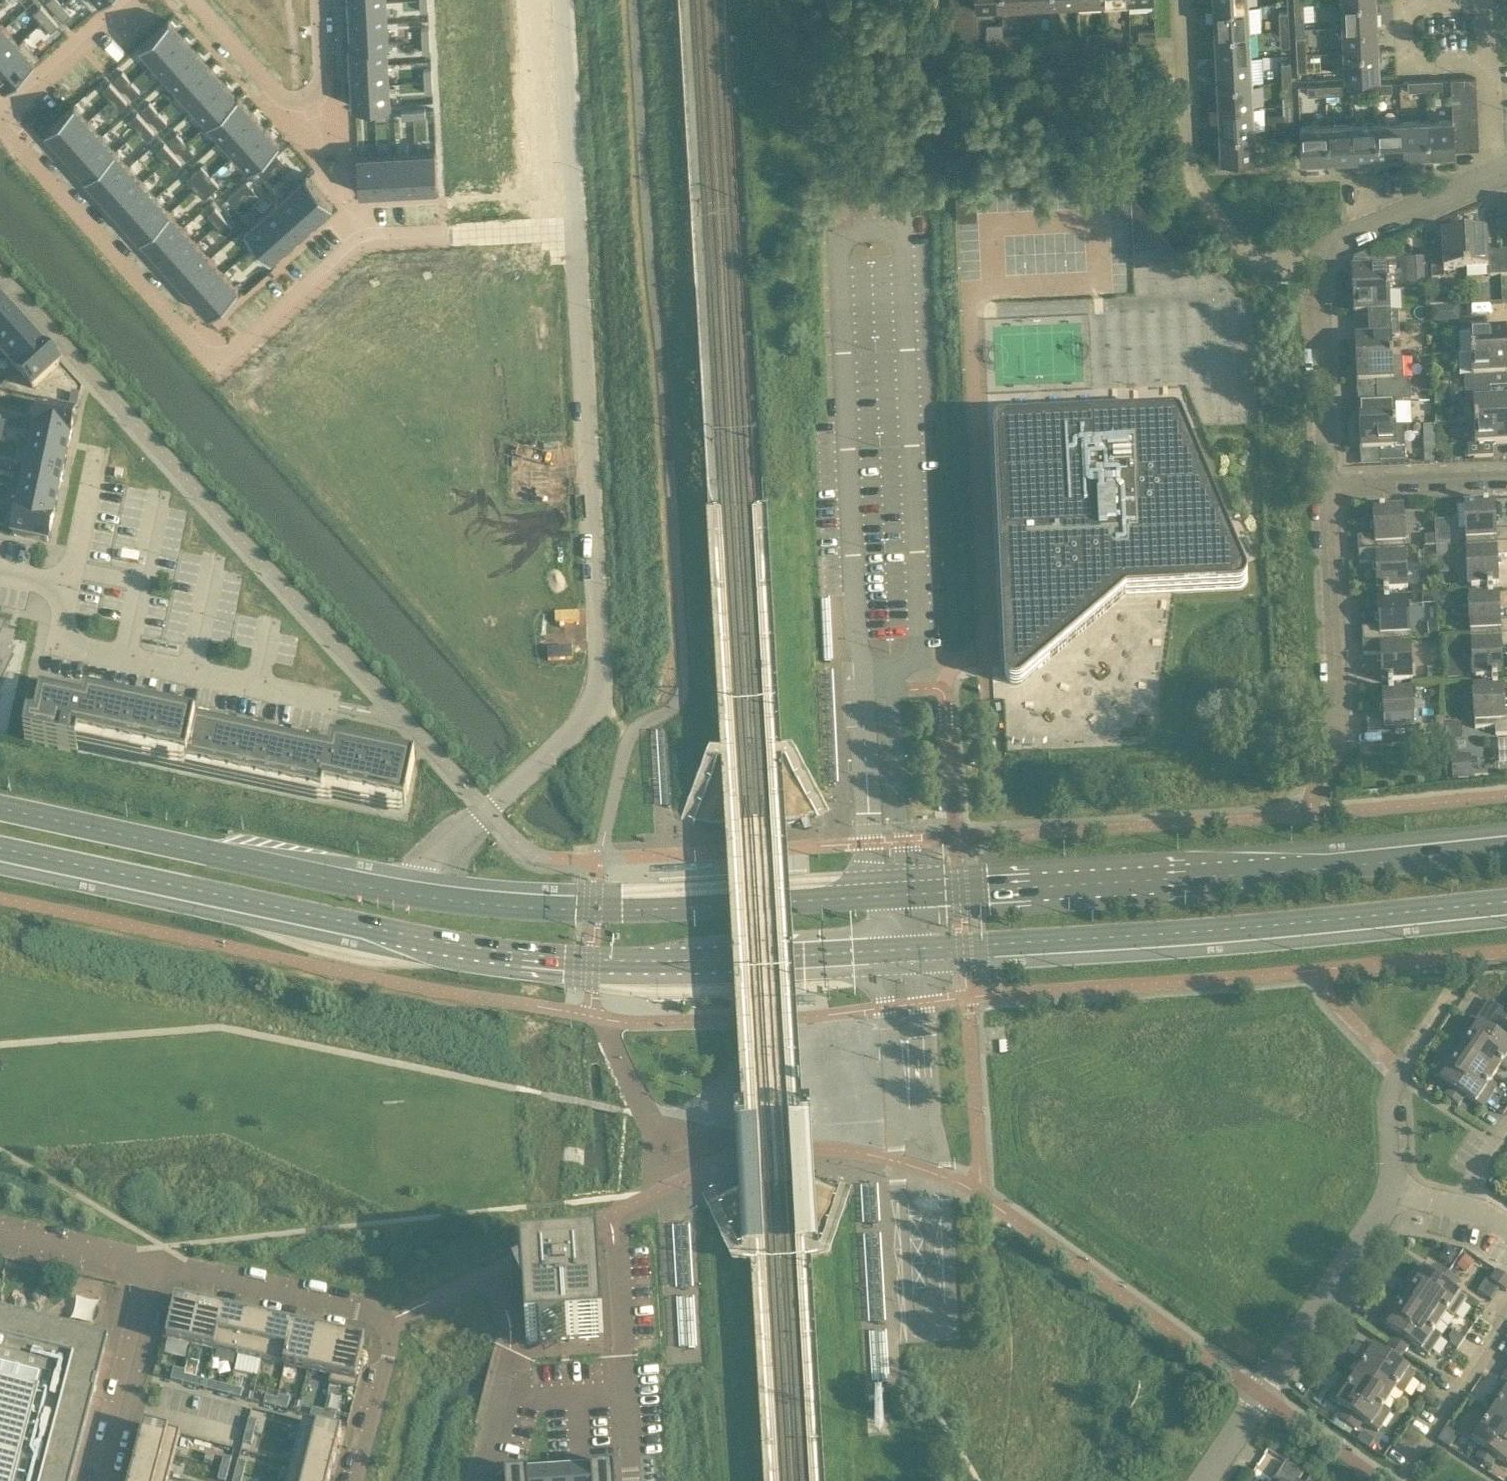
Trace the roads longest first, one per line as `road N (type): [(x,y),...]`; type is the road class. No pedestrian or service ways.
road 1 (primary): [(0,848),(516,956),(881,952)]
road 2 (residential): [(580,229),(602,673),(597,694),(585,716),(397,890)]
road 3 (residential): [(580,229),(361,241),(220,366),(0,124)]
road 4 (primary): [(1506,848),(910,896)]
road 5 (primary): [(916,951),(1506,902)]
road 6 (primary): [(876,898),(595,906),(397,890)]
road 7 (primary): [(397,890),(0,807)]
road 8 (residential): [(358,1480),(392,1350),(386,1322),(157,1265)]
road 9 (residential): [(1203,1480),(1395,1188)]
road 10 (residential): [(337,704),(58,644),(70,586)]
road 11 (residential): [(1254,255),(1197,183),(1187,0)]
road 12 (residential): [(195,0),(293,101),(319,88),(319,0)]
road 13 (residential): [(1341,738),(1328,484)]
road 14 (residential): [(566,0),(580,229)]
road 15 (residential): [(1328,484),(1316,261)]
road 16 (residential): [(157,1265),(102,1480)]
road 17 (residential): [(1395,1188),(1386,1095),(1447,1000)]
road 18 (residential): [(1316,261),(1500,175)]
road 19 (residential): [(1493,57),(1490,2),(1400,4),(1403,59)]
road 20 (residential): [(1411,1465),(1506,1308)]
road 21 (residential): [(1328,484),(1506,476)]
road 22 (residential): [(132,0),(0,117)]
road 23 (residential): [(0,1230),(157,1265)]
road 24 (residential): [(625,1391),(615,1243)]
road 25 (residential): [(70,586),(98,450)]
road 26 (residential): [(499,1397),(625,1391)]

